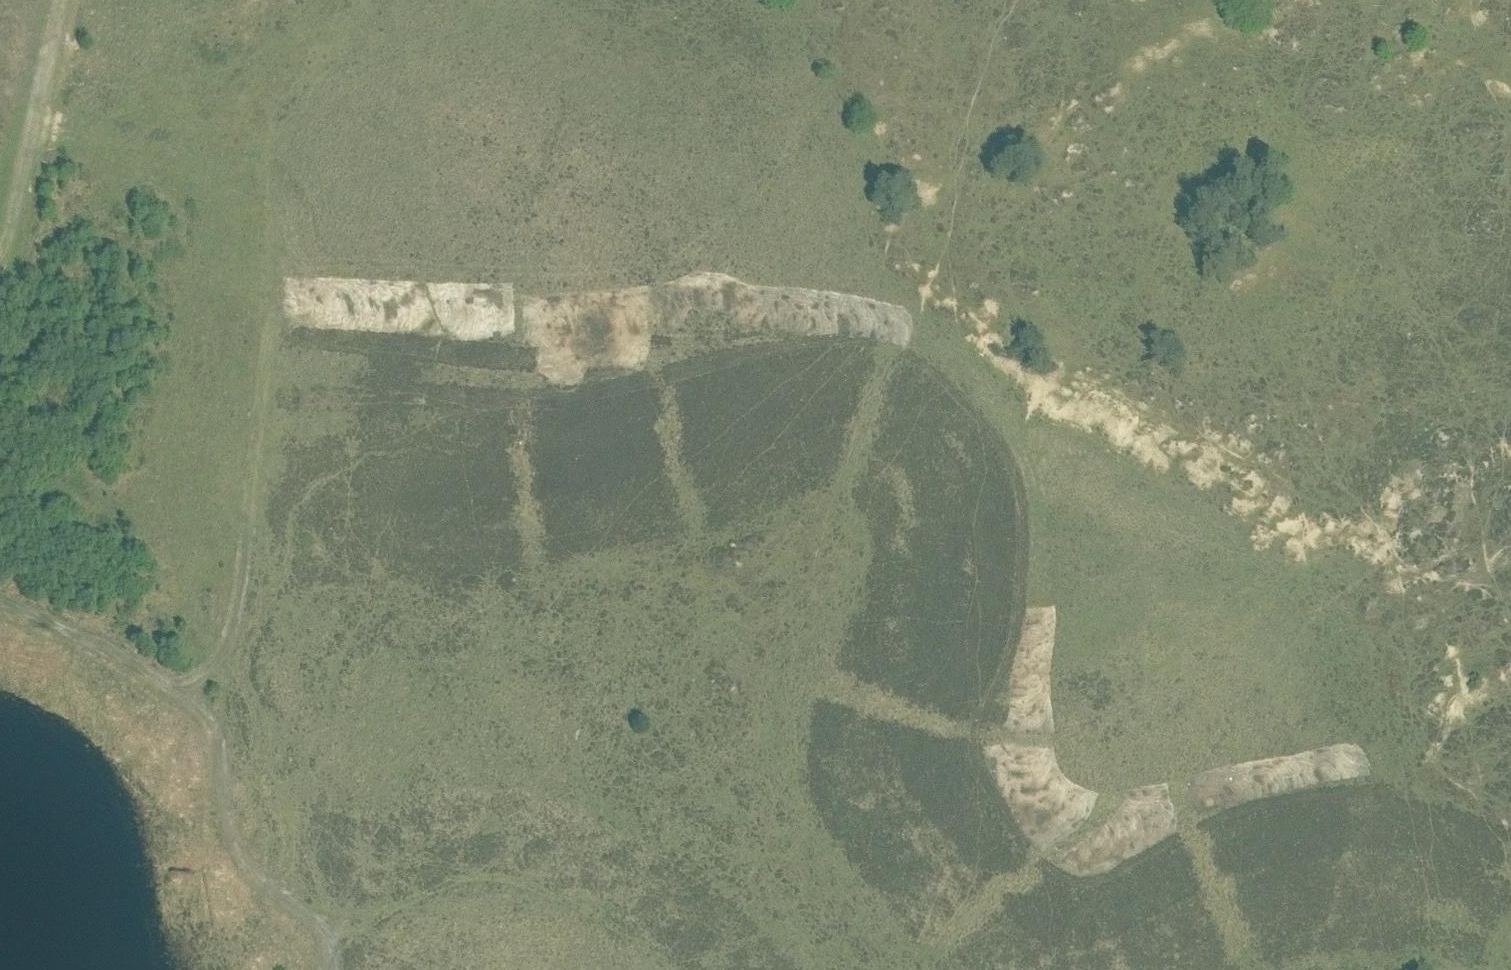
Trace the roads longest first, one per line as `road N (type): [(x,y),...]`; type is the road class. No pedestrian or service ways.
road 1 (track): [(60,0),(0,279)]

